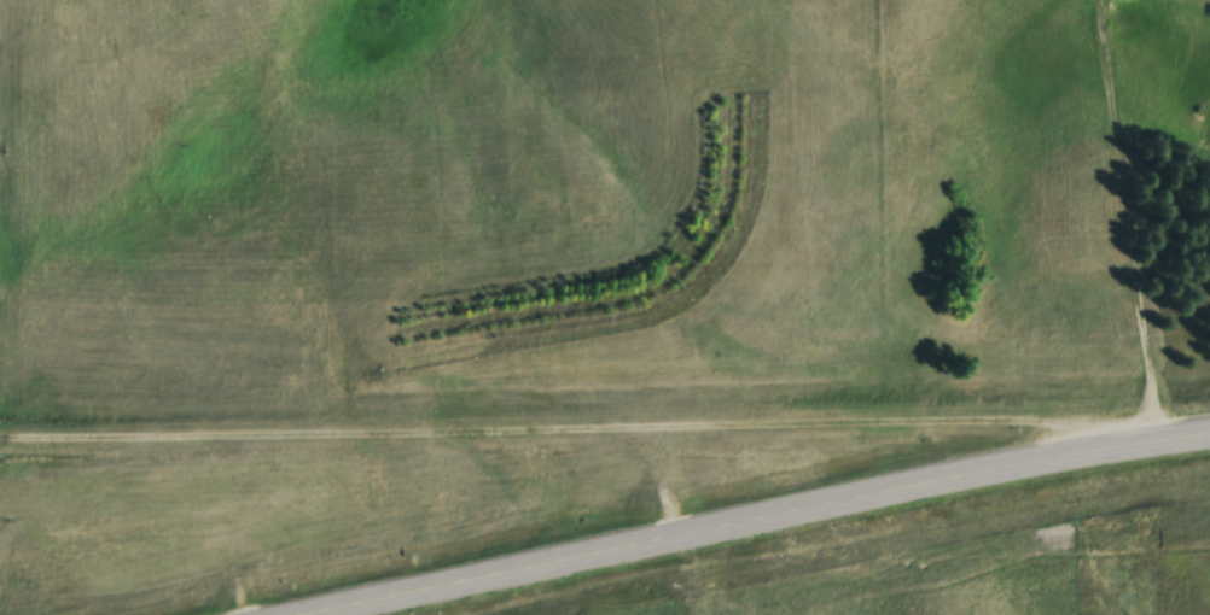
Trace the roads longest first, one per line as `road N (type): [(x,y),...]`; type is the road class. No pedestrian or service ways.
road 1 (track): [(0,444),(996,426),(1116,434)]
road 2 (secondary): [(334,614),(990,474),(1209,436)]

